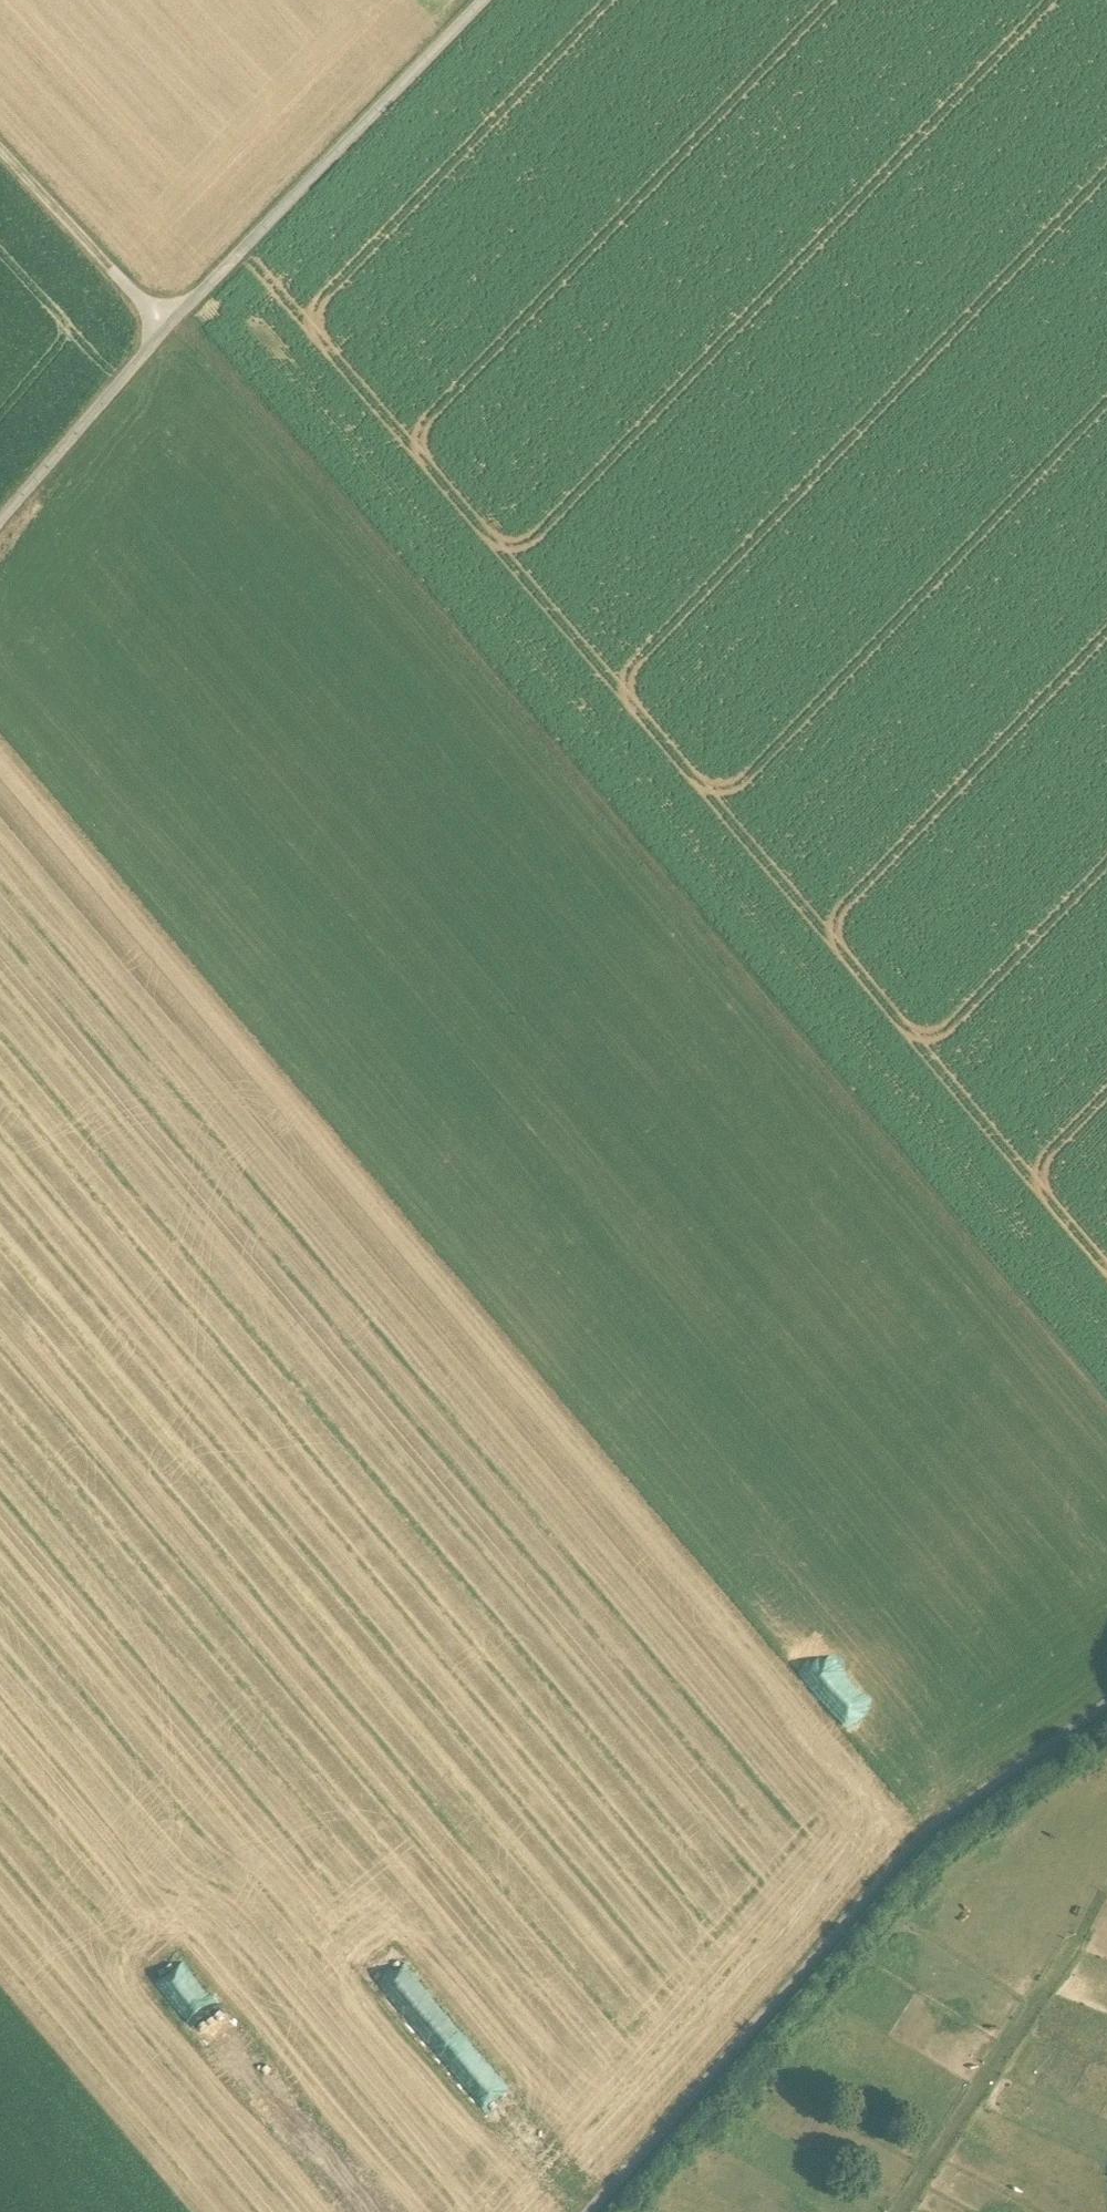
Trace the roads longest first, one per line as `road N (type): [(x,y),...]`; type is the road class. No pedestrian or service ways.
road 1 (track): [(182,314),(1106,1409)]
road 2 (track): [(1106,1707),(930,1832),(591,2211)]
road 3 (track): [(0,524),(182,314),(487,0)]
road 4 (track): [(0,149),(165,333)]

